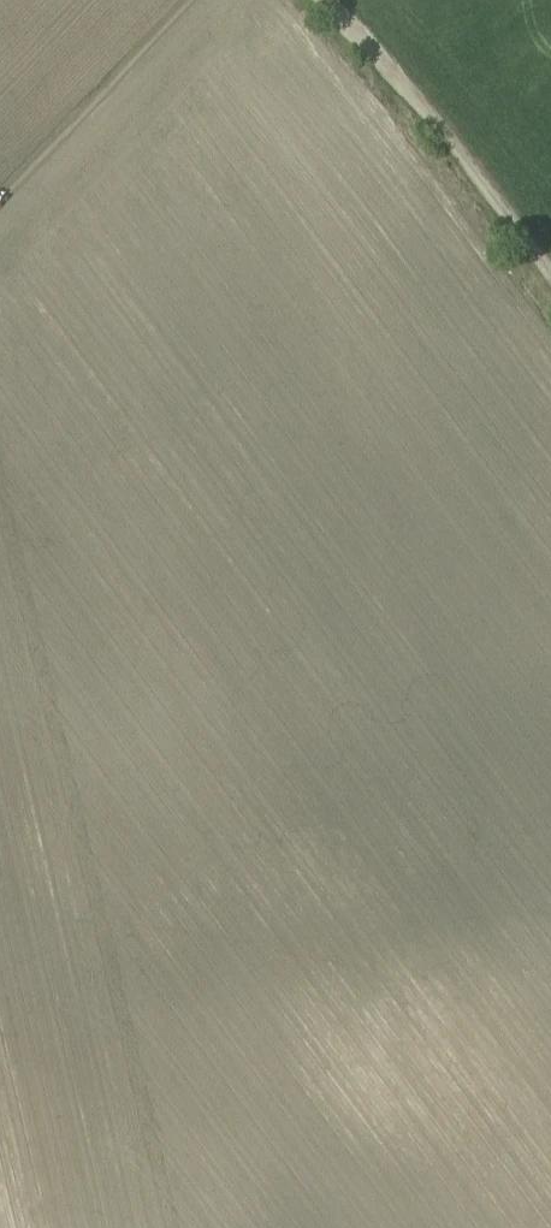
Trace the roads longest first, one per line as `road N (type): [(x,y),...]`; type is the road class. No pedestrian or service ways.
road 1 (track): [(312,0),(428,124),(550,291)]

